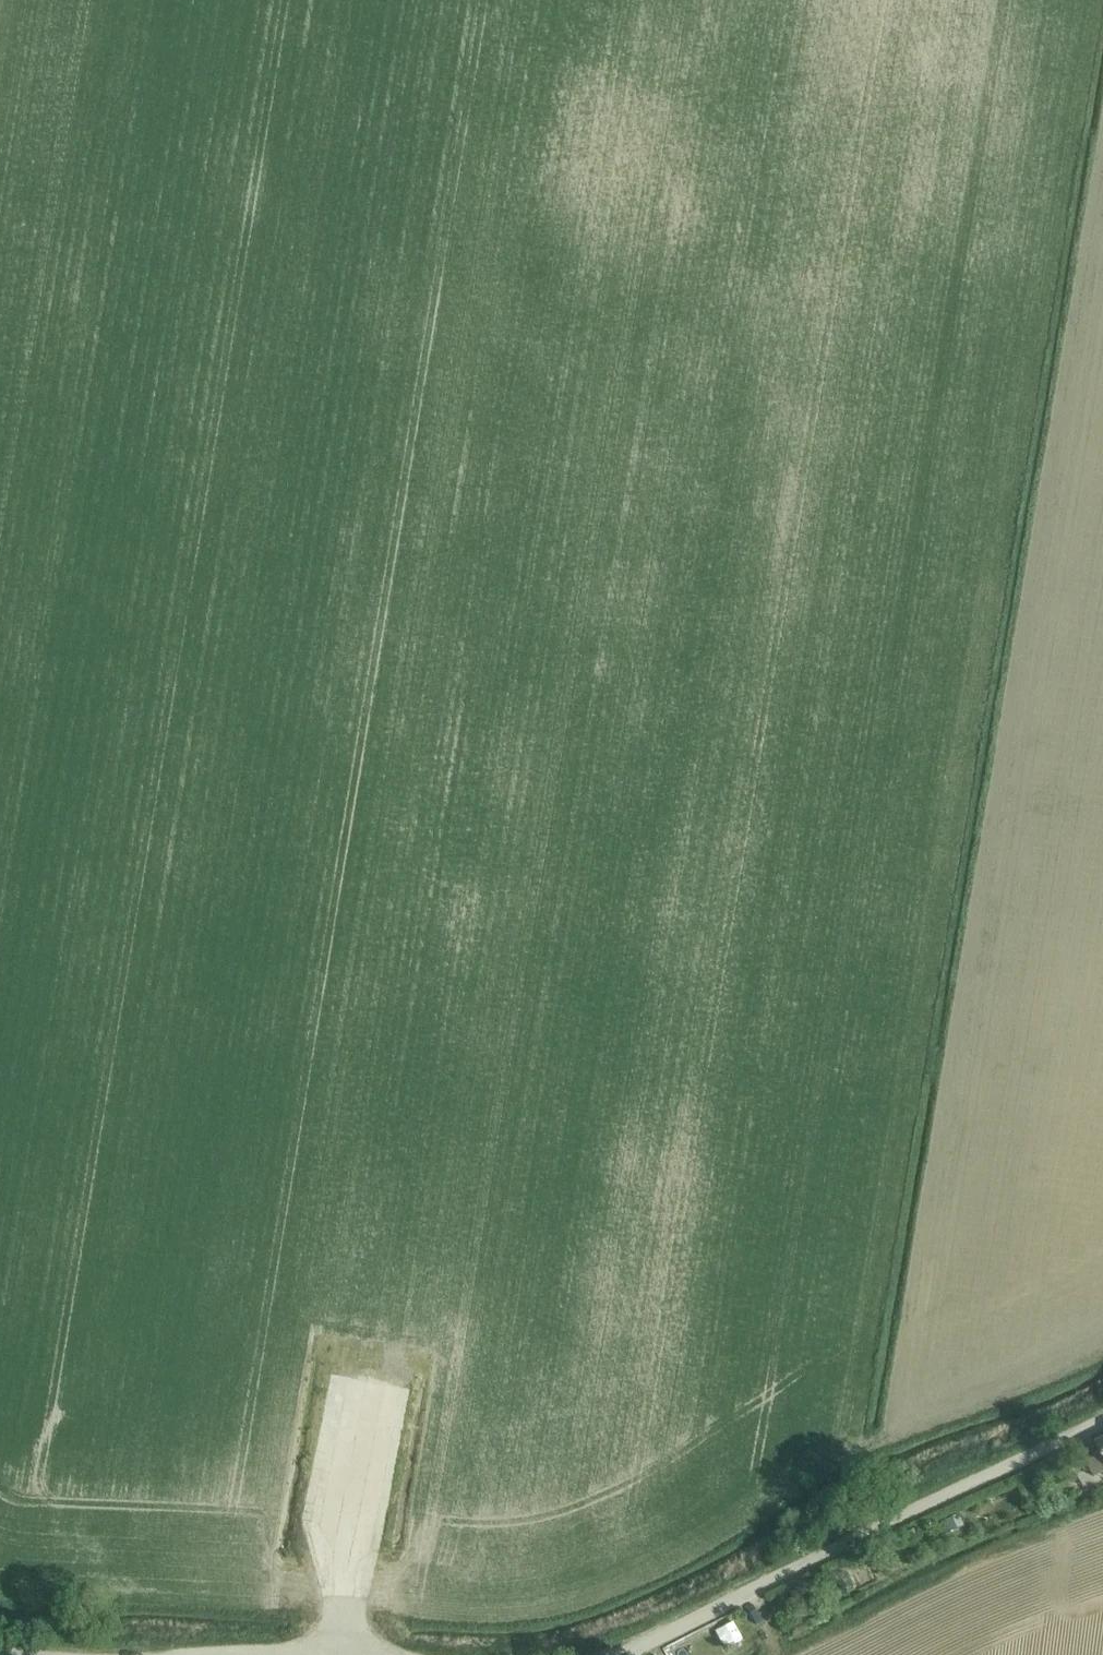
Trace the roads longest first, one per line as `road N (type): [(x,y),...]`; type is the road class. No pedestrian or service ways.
road 1 (unclassified): [(614,1654),(1102,1418)]

